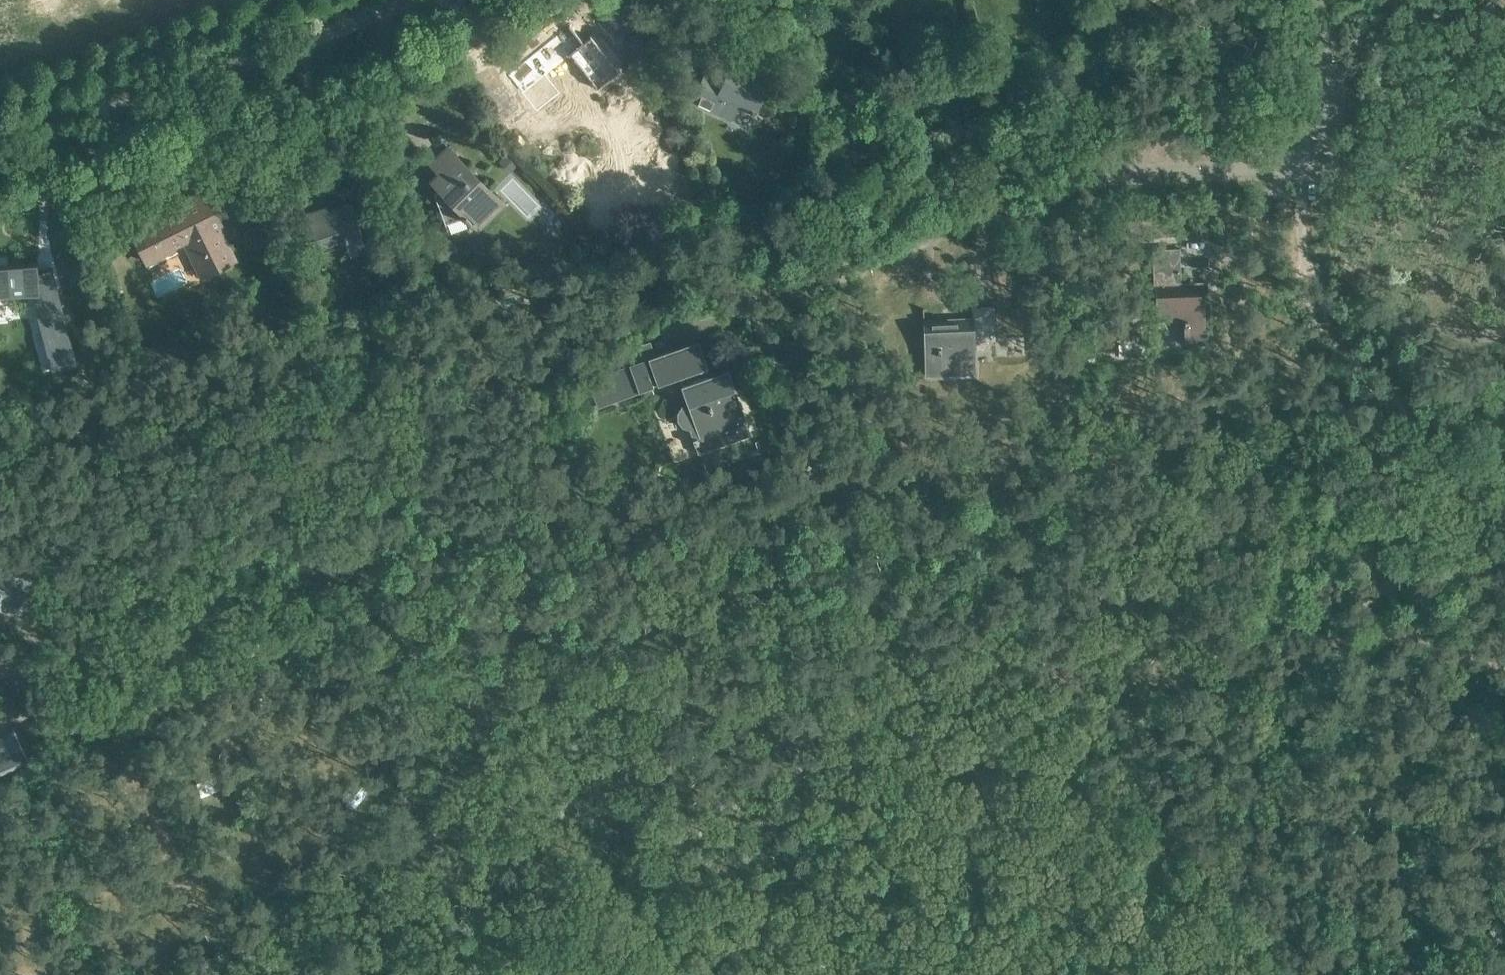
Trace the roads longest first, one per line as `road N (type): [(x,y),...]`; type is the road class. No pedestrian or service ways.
road 1 (residential): [(824,268),(1094,179),(1298,163),(1328,83),(1323,0)]
road 2 (residential): [(0,150),(416,0)]

